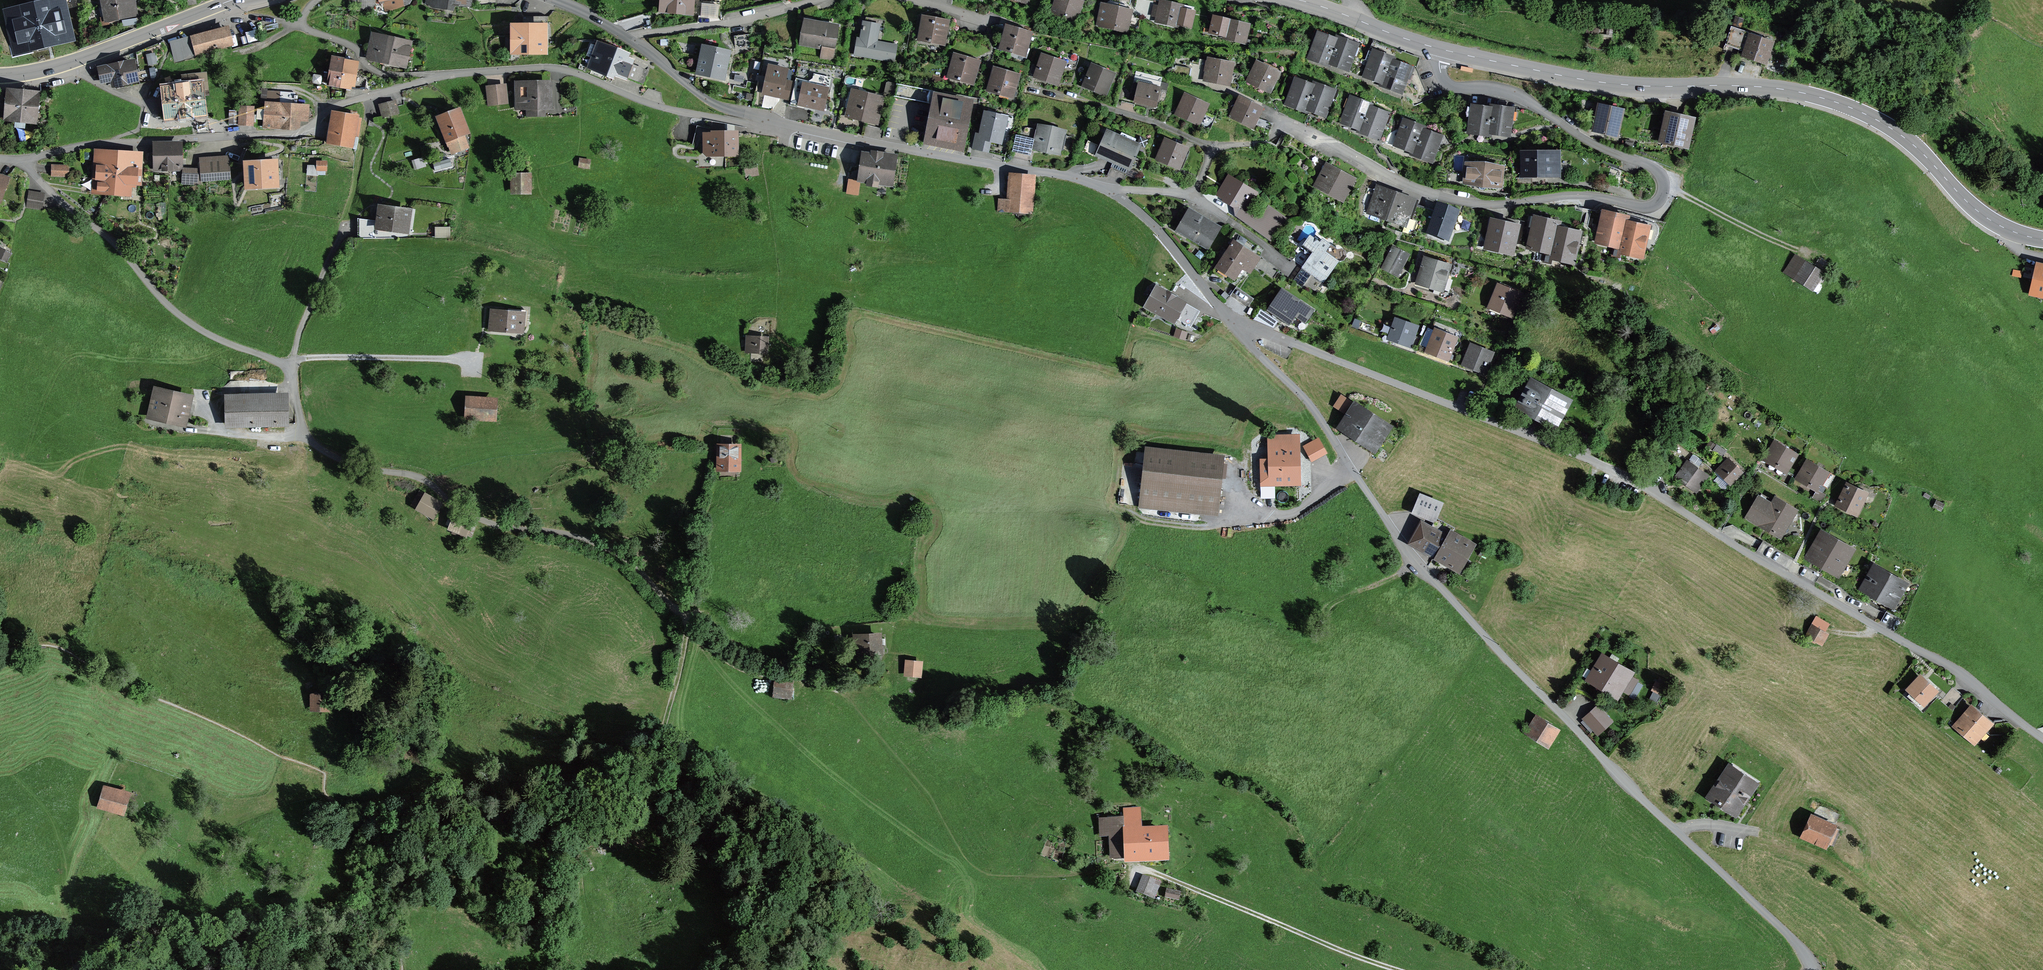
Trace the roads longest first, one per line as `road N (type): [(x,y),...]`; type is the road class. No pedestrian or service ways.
road 1 (residential): [(2042,738),(1954,667),(1766,565),(1657,493),(1232,321)]
road 2 (residential): [(1812,969),(1779,924),(1511,674),(1307,398),(1232,321)]
road 3 (residential): [(0,158),(295,133),(343,102),(430,79),(532,68),(572,72),(667,109),(755,126),(772,121)]
road 4 (residential): [(1440,49),(1446,83),(1515,94),(1585,140),(1649,165),(1663,178),(1659,201),(1445,197),(1232,91)]
road 5 (tertiary): [(1440,49),(1596,82),(1758,86),(1833,101),(1904,137),(1988,219),(2042,239)]
road 6 (track): [(687,624),(754,670),(811,676),(846,692),(985,874),(1133,870)]
road 7 (track): [(687,624),(660,747),(639,791),(614,808),(386,823)]
road 8 (track): [(315,442),(336,456),(421,478),(449,501),(505,527),(559,531),(627,558),(687,624)]
road 9 (residential): [(1106,189),(772,121)]
road 10 (track): [(1397,969),(1133,870)]
road 11 (tertiary): [(0,75),(78,59),(238,0)]
road 12 (track): [(1758,834),(1826,864),(1942,955)]
road 13 (residential): [(625,37),(740,21),(815,0)]
road 14 (residential): [(1232,321),(1158,227),(1106,189)]
road 15 (residential): [(772,121),(706,100),(625,37)]
road 16 (track): [(1664,184),(1810,256)]
road 17 (tertiary): [(1296,0),(1440,49)]
road 18 (track): [(366,97),(344,228)]

